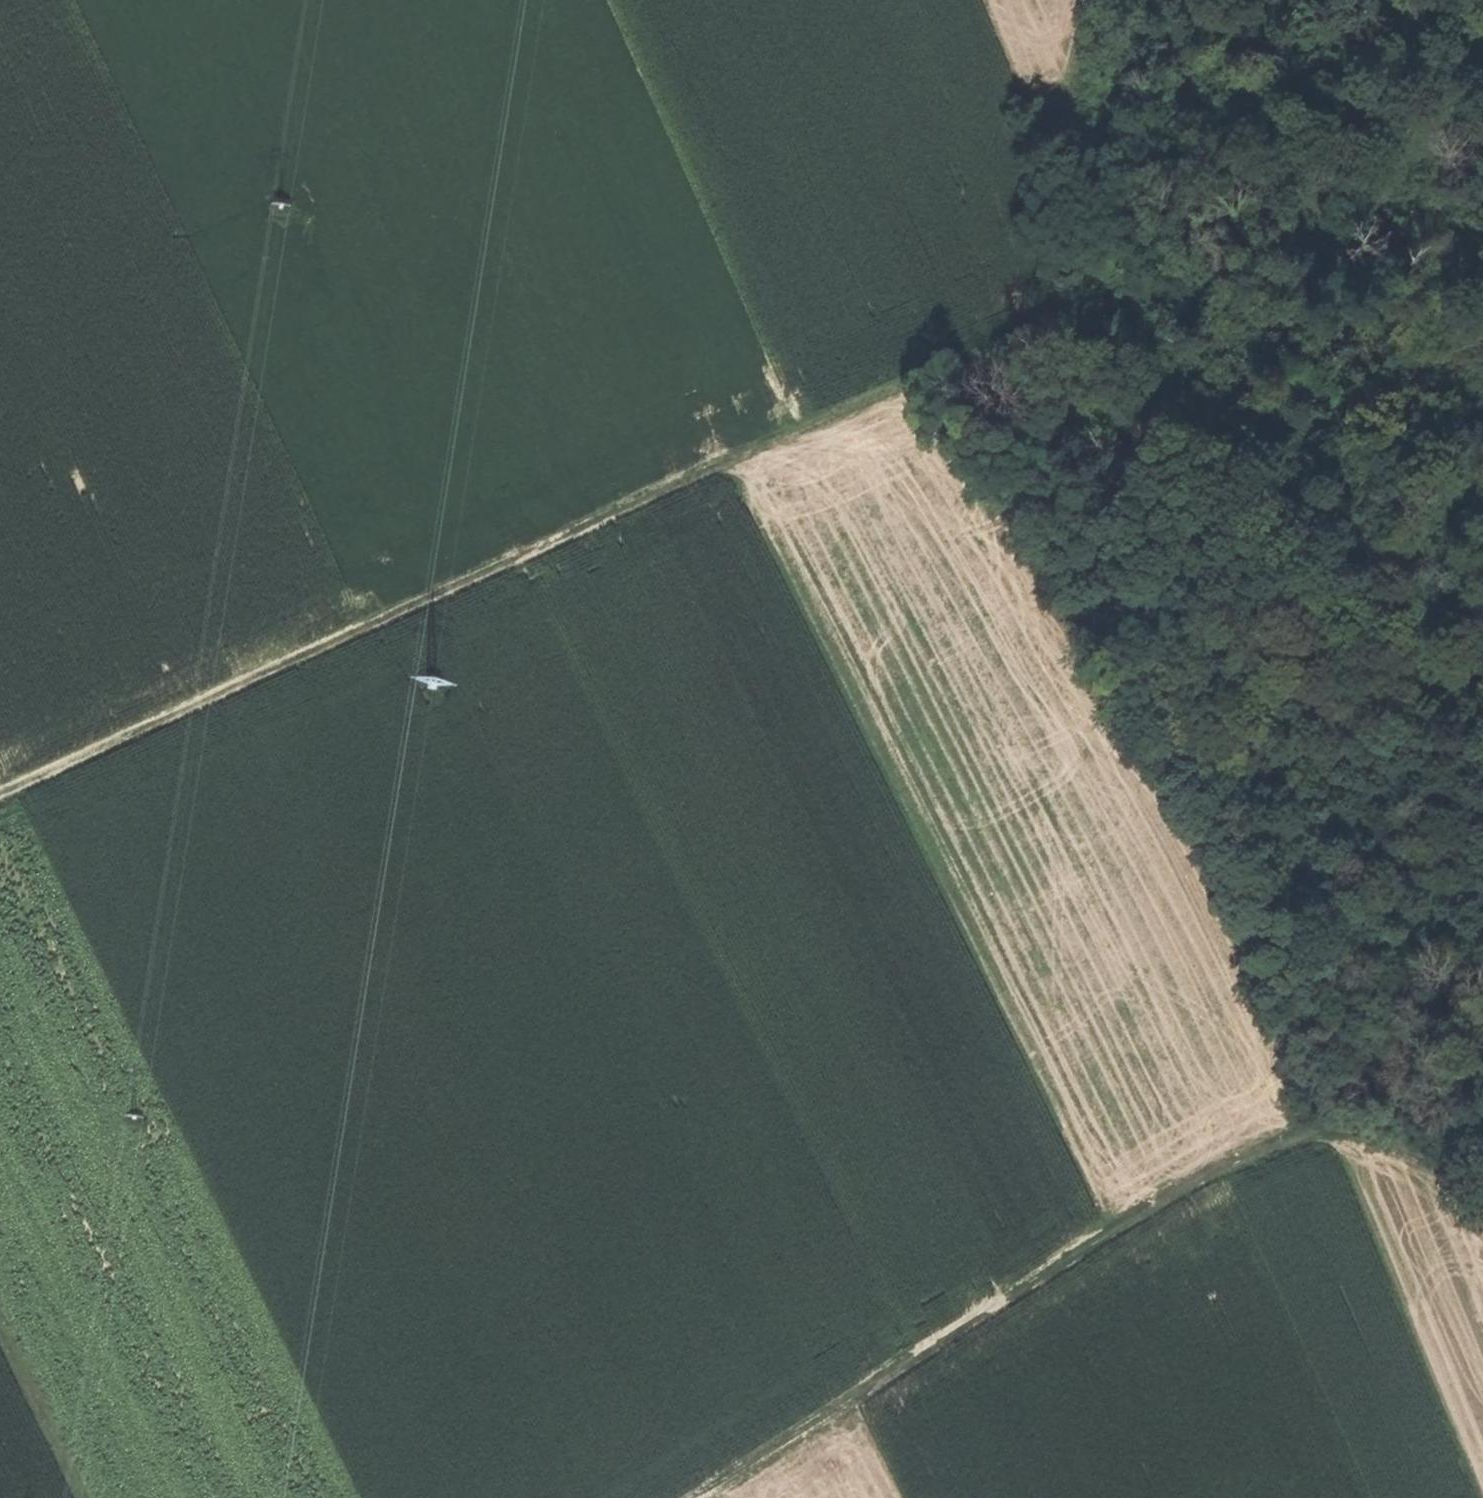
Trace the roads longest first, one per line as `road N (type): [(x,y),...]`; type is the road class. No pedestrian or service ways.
road 1 (track): [(0,794),(739,454),(1092,317)]
road 2 (track): [(711,1497),(1254,1143),(1321,1125),(1482,1192)]
road 3 (track): [(78,1497),(0,1339)]

